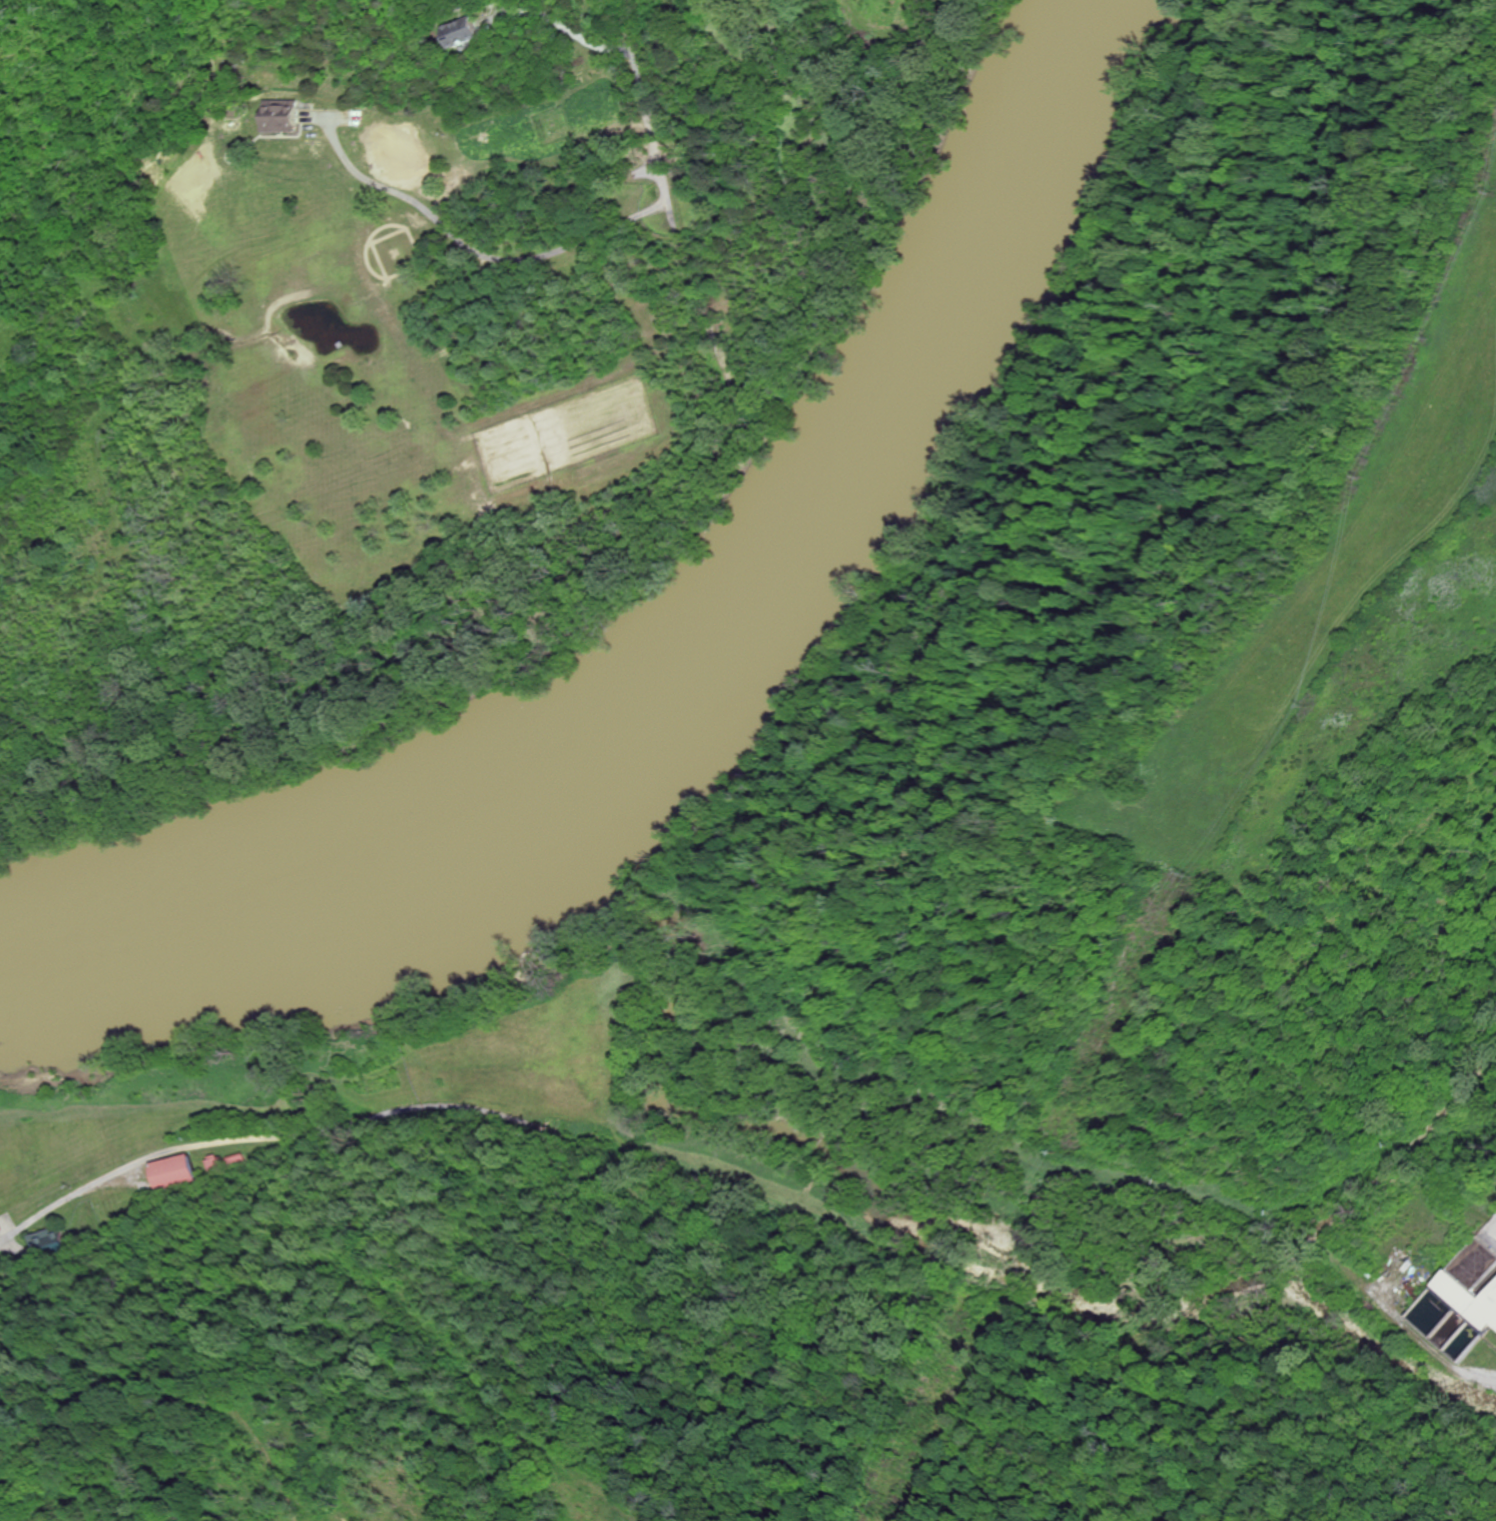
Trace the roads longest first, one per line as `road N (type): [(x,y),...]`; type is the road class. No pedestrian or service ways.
road 1 (residential): [(0,1239),(80,1187),(164,1150),(344,1125),(439,1102),(507,1114)]
road 2 (residential): [(632,0),(634,52),(675,226)]

